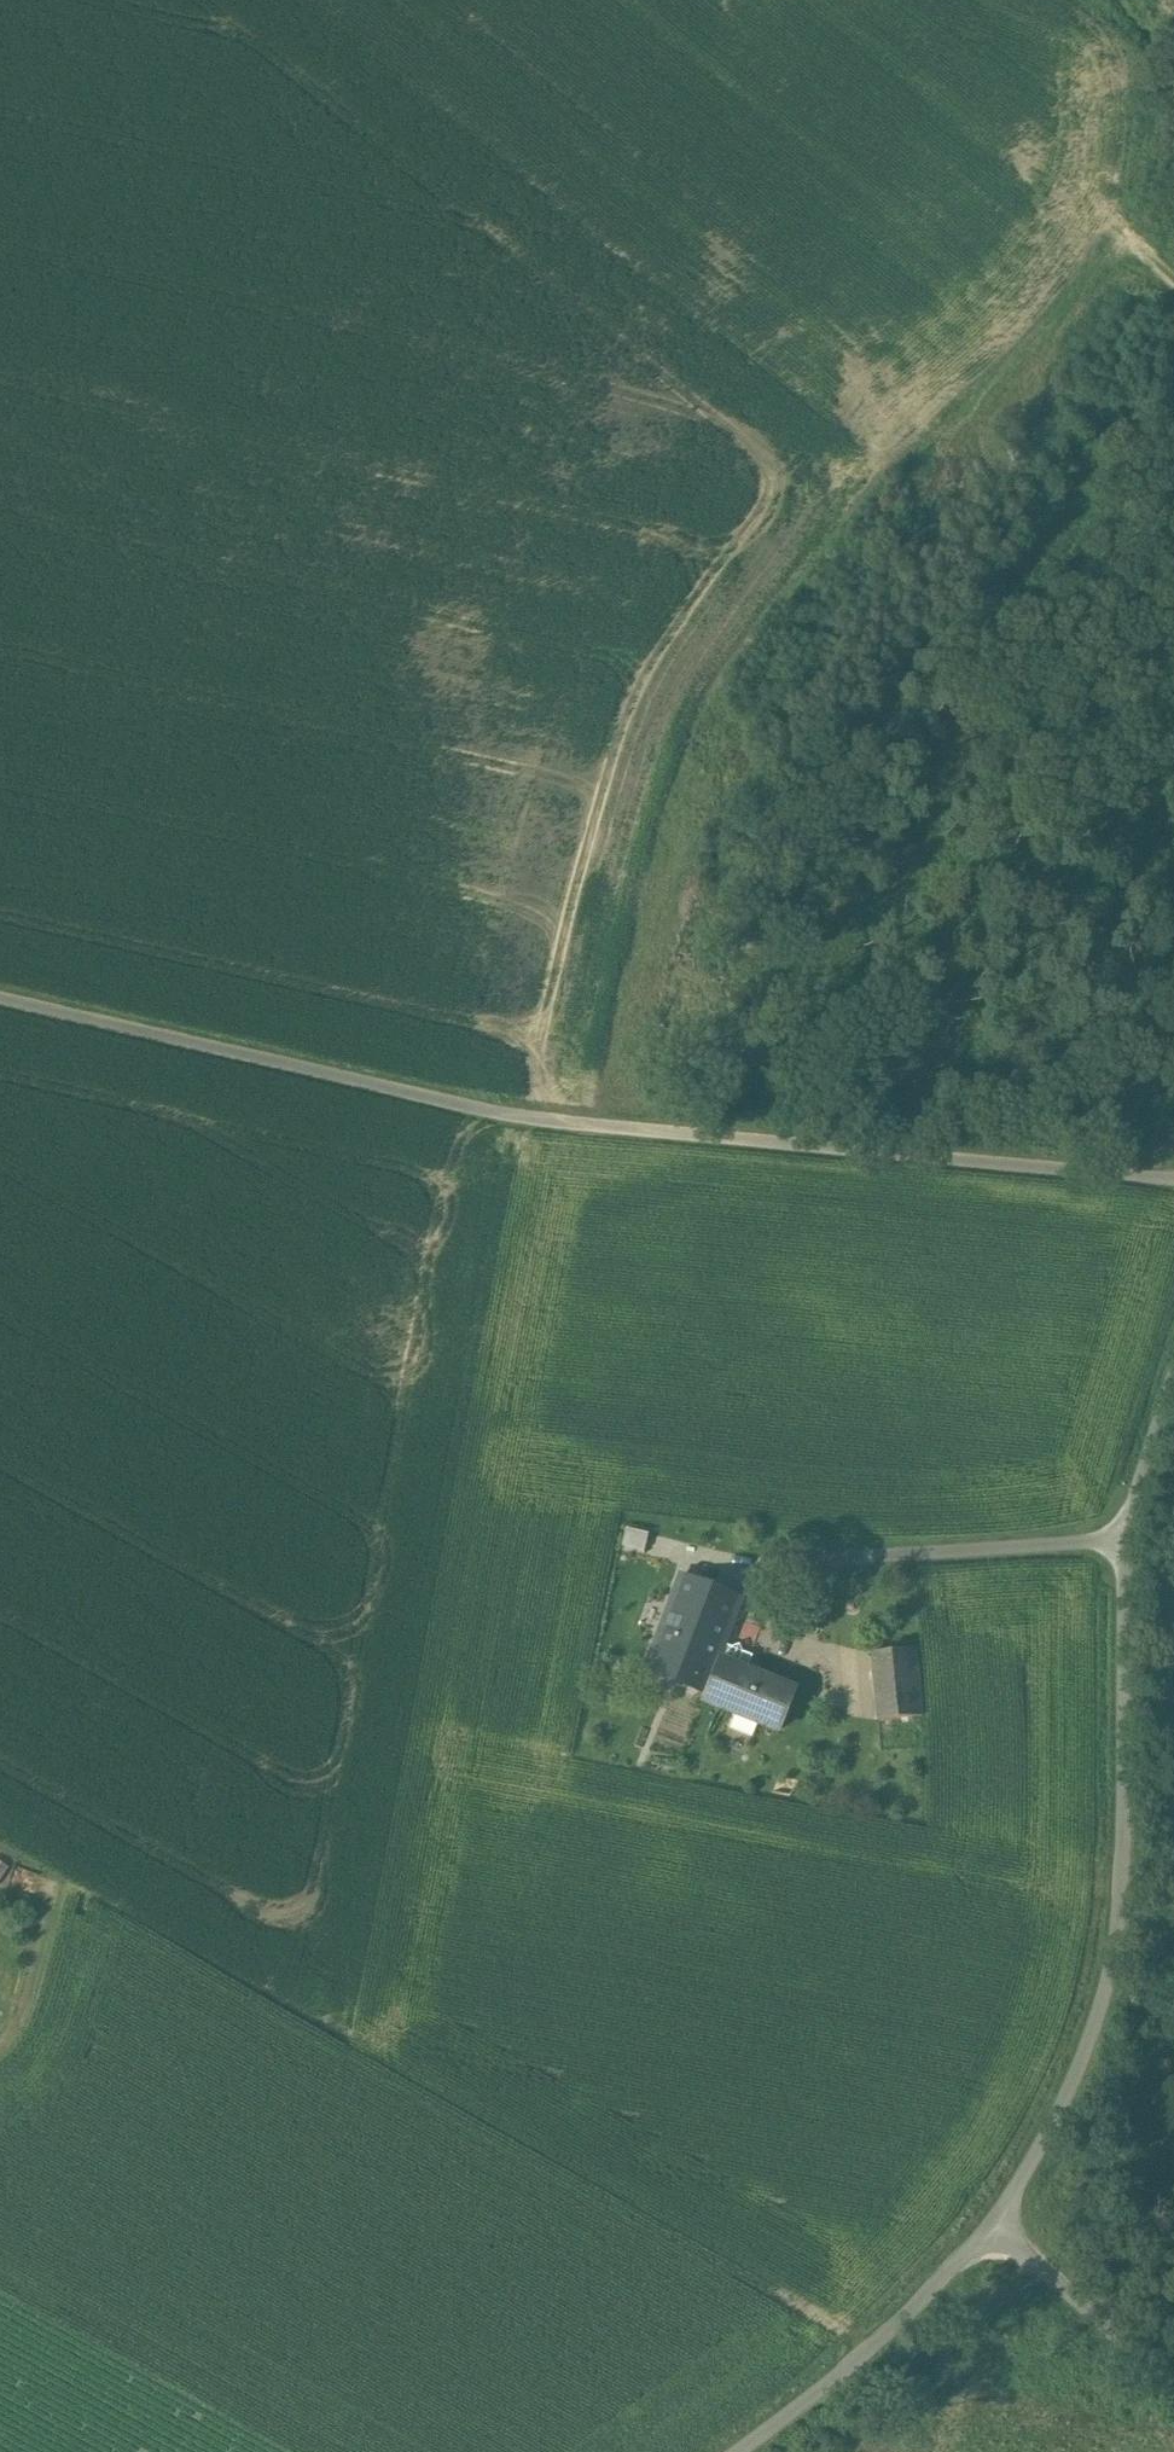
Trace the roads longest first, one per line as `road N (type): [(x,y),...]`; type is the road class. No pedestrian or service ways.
road 1 (unclassified): [(998,2222),(1063,2122),(1118,1974),(1125,1541),(1173,1389)]
road 2 (unclassified): [(998,2222),(884,2336),(739,2451)]
road 3 (unclassified): [(1173,2386),(998,2222)]

